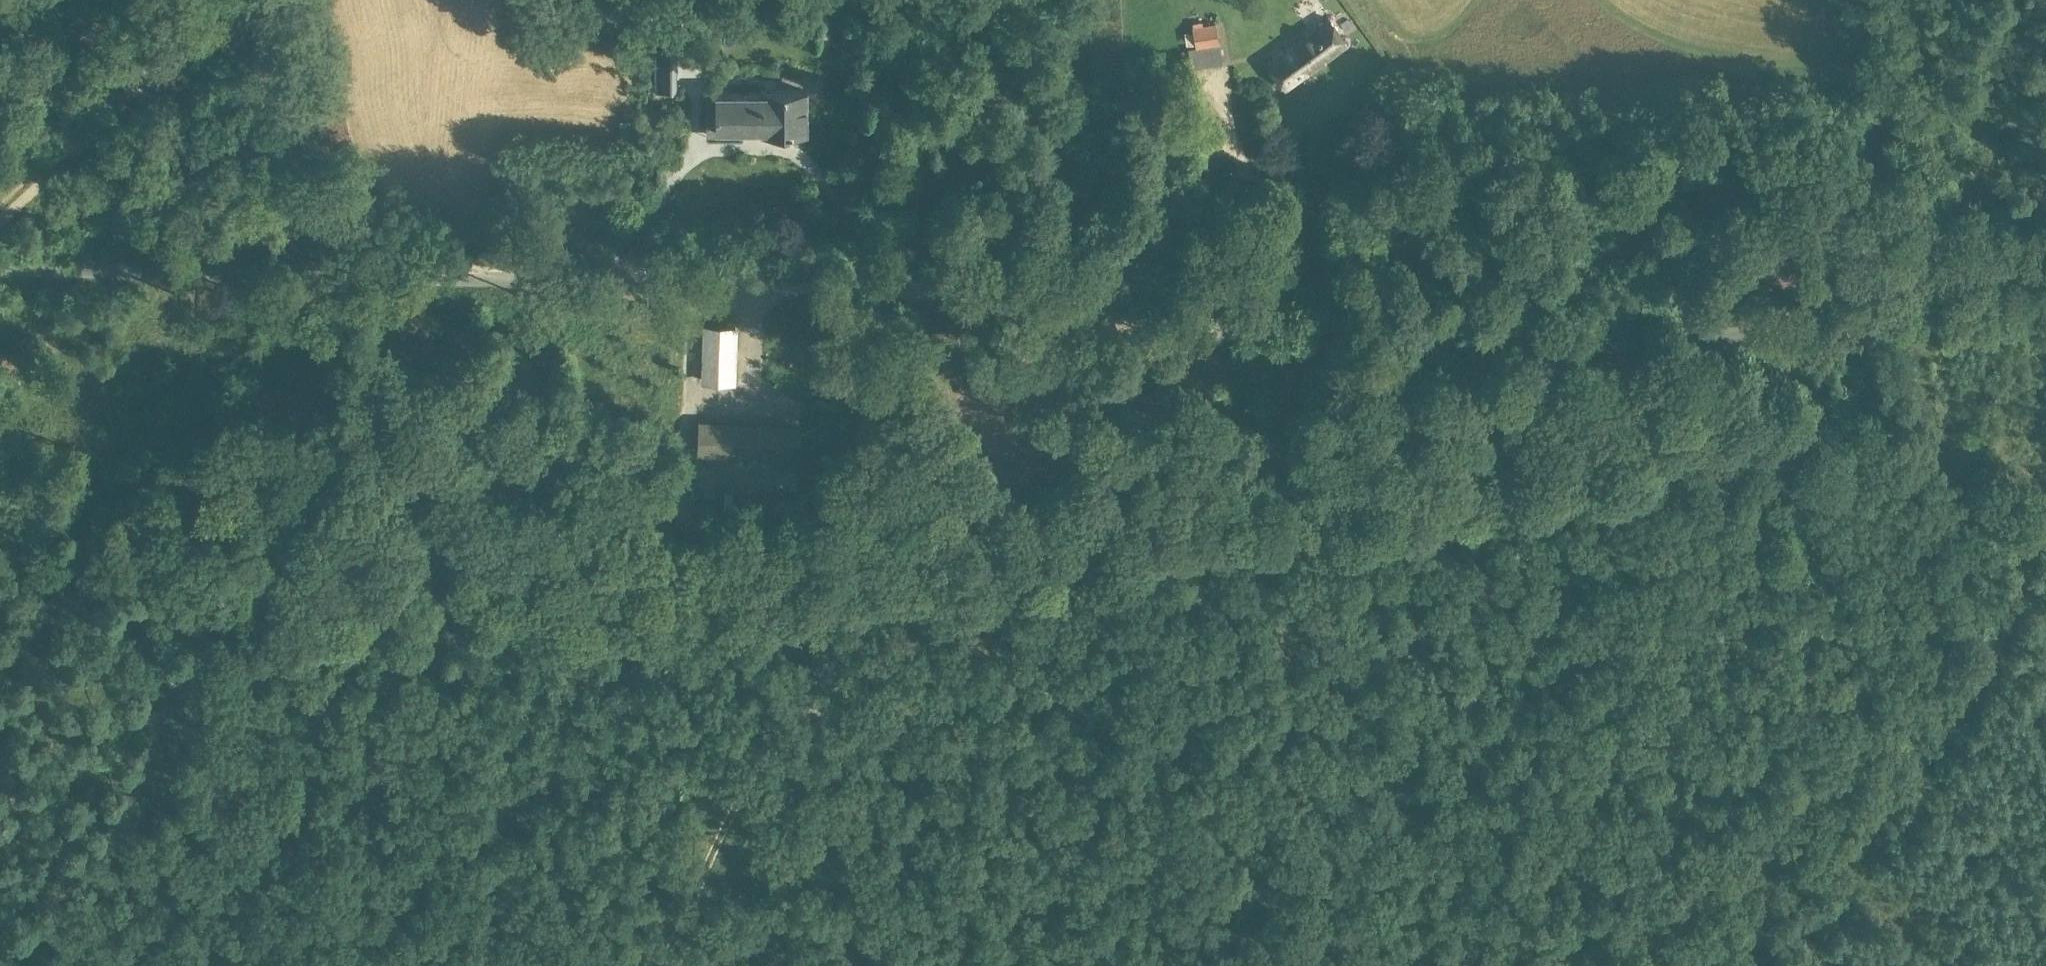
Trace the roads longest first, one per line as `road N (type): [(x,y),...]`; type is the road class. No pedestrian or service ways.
road 1 (track): [(2045,319),(2000,313),(1317,360),(744,283),(373,264),(0,277)]
road 2 (track): [(657,965),(743,810),(821,708),(1088,518),(1153,452),(1215,347)]
road 3 (track): [(2045,455),(2043,551),(1956,732),(1840,908),(1817,965)]
road 4 (track): [(0,223),(193,0)]
road 5 (track): [(274,0),(313,184),(373,264)]

